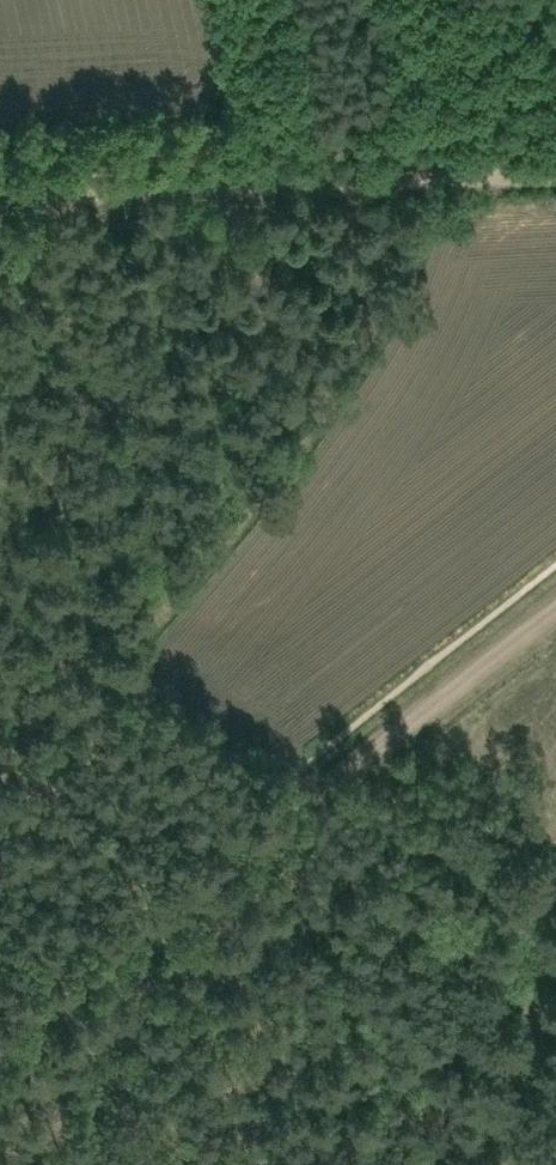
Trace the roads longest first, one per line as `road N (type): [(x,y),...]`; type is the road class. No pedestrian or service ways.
road 1 (track): [(555,611),(0,1061)]
road 2 (track): [(0,189),(555,168)]

